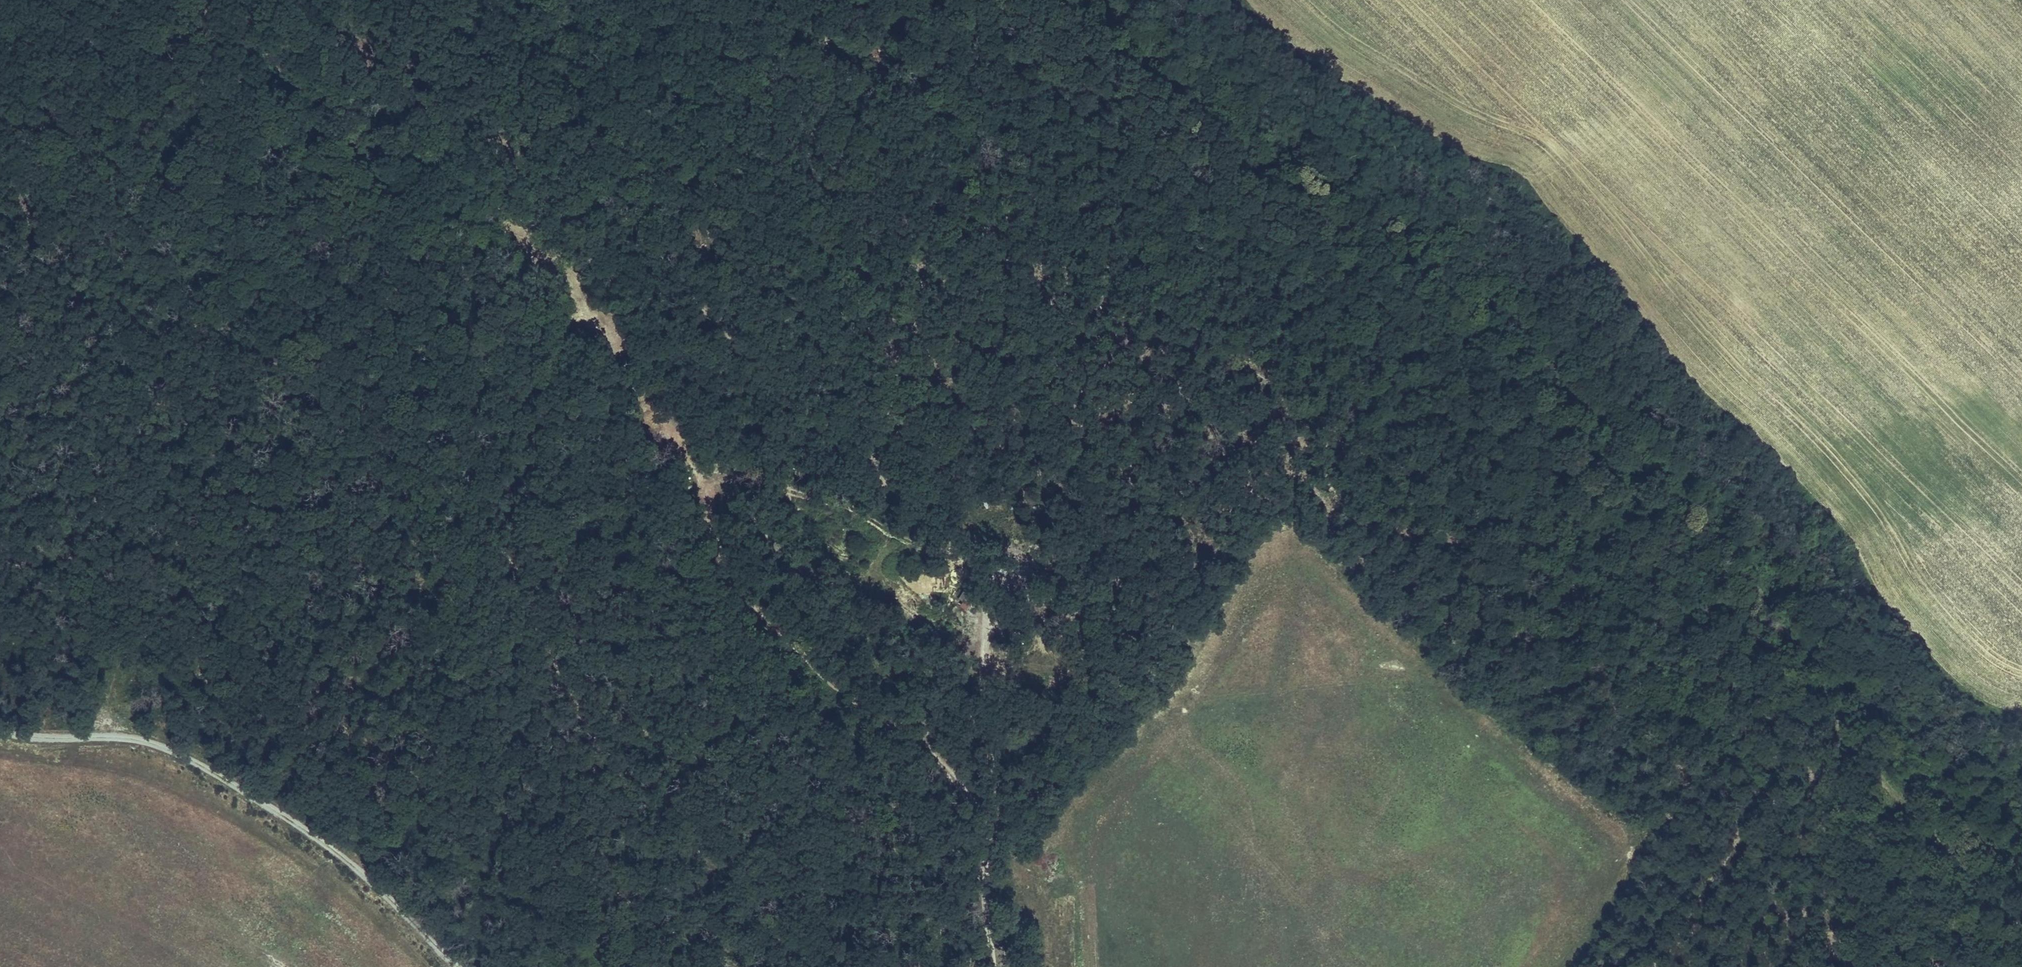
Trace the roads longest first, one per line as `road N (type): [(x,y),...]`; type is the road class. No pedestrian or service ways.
road 1 (track): [(992,966),(981,858),(968,801),(954,778),(921,743),(800,655),(730,571),(701,481),(583,299),(369,115),(263,0)]
road 2 (track): [(0,732),(166,747),(363,874),(458,966)]

